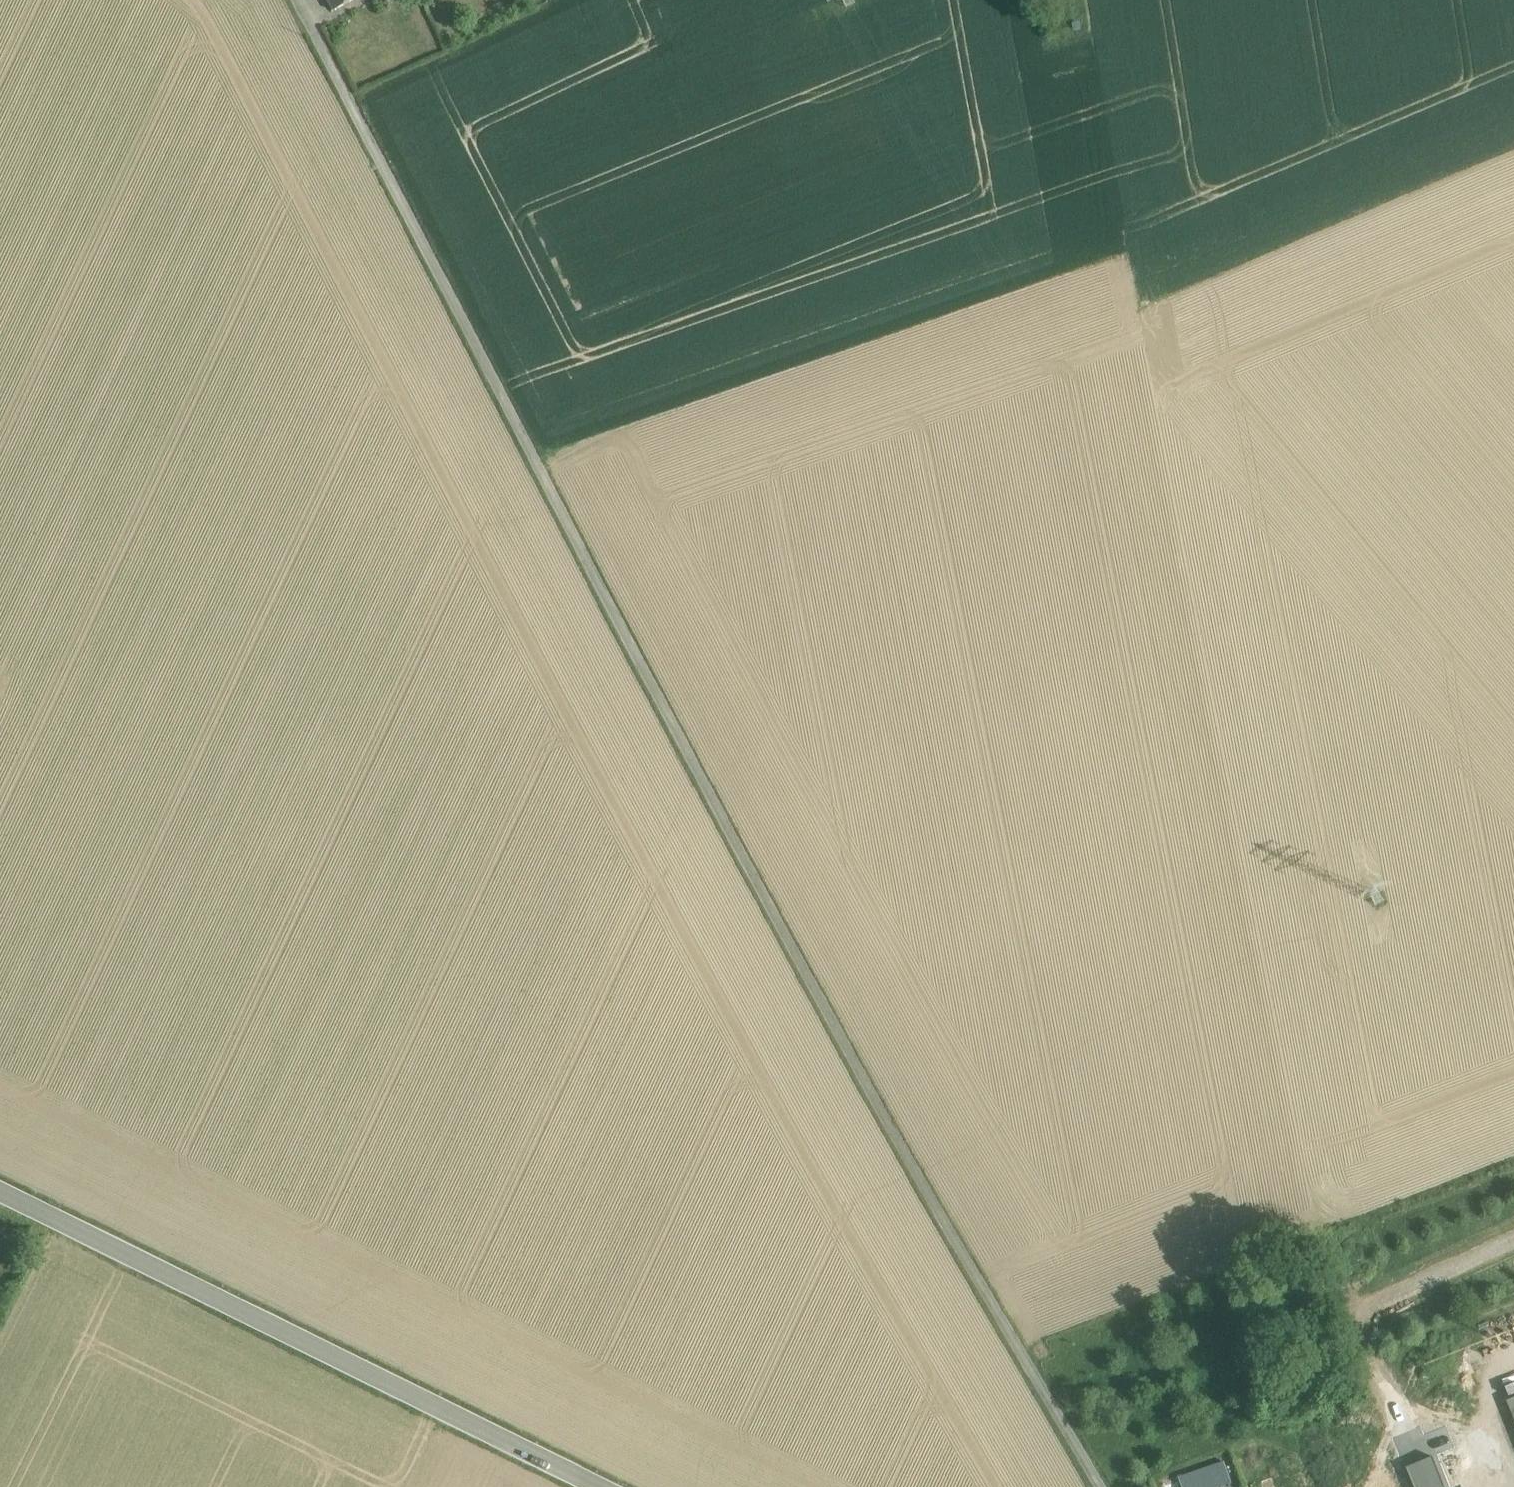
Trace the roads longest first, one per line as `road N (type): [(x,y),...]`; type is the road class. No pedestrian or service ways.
road 1 (unclassified): [(1101,1486),(669,718),(298,0)]
road 2 (tertiary): [(607,1486),(0,1180)]

